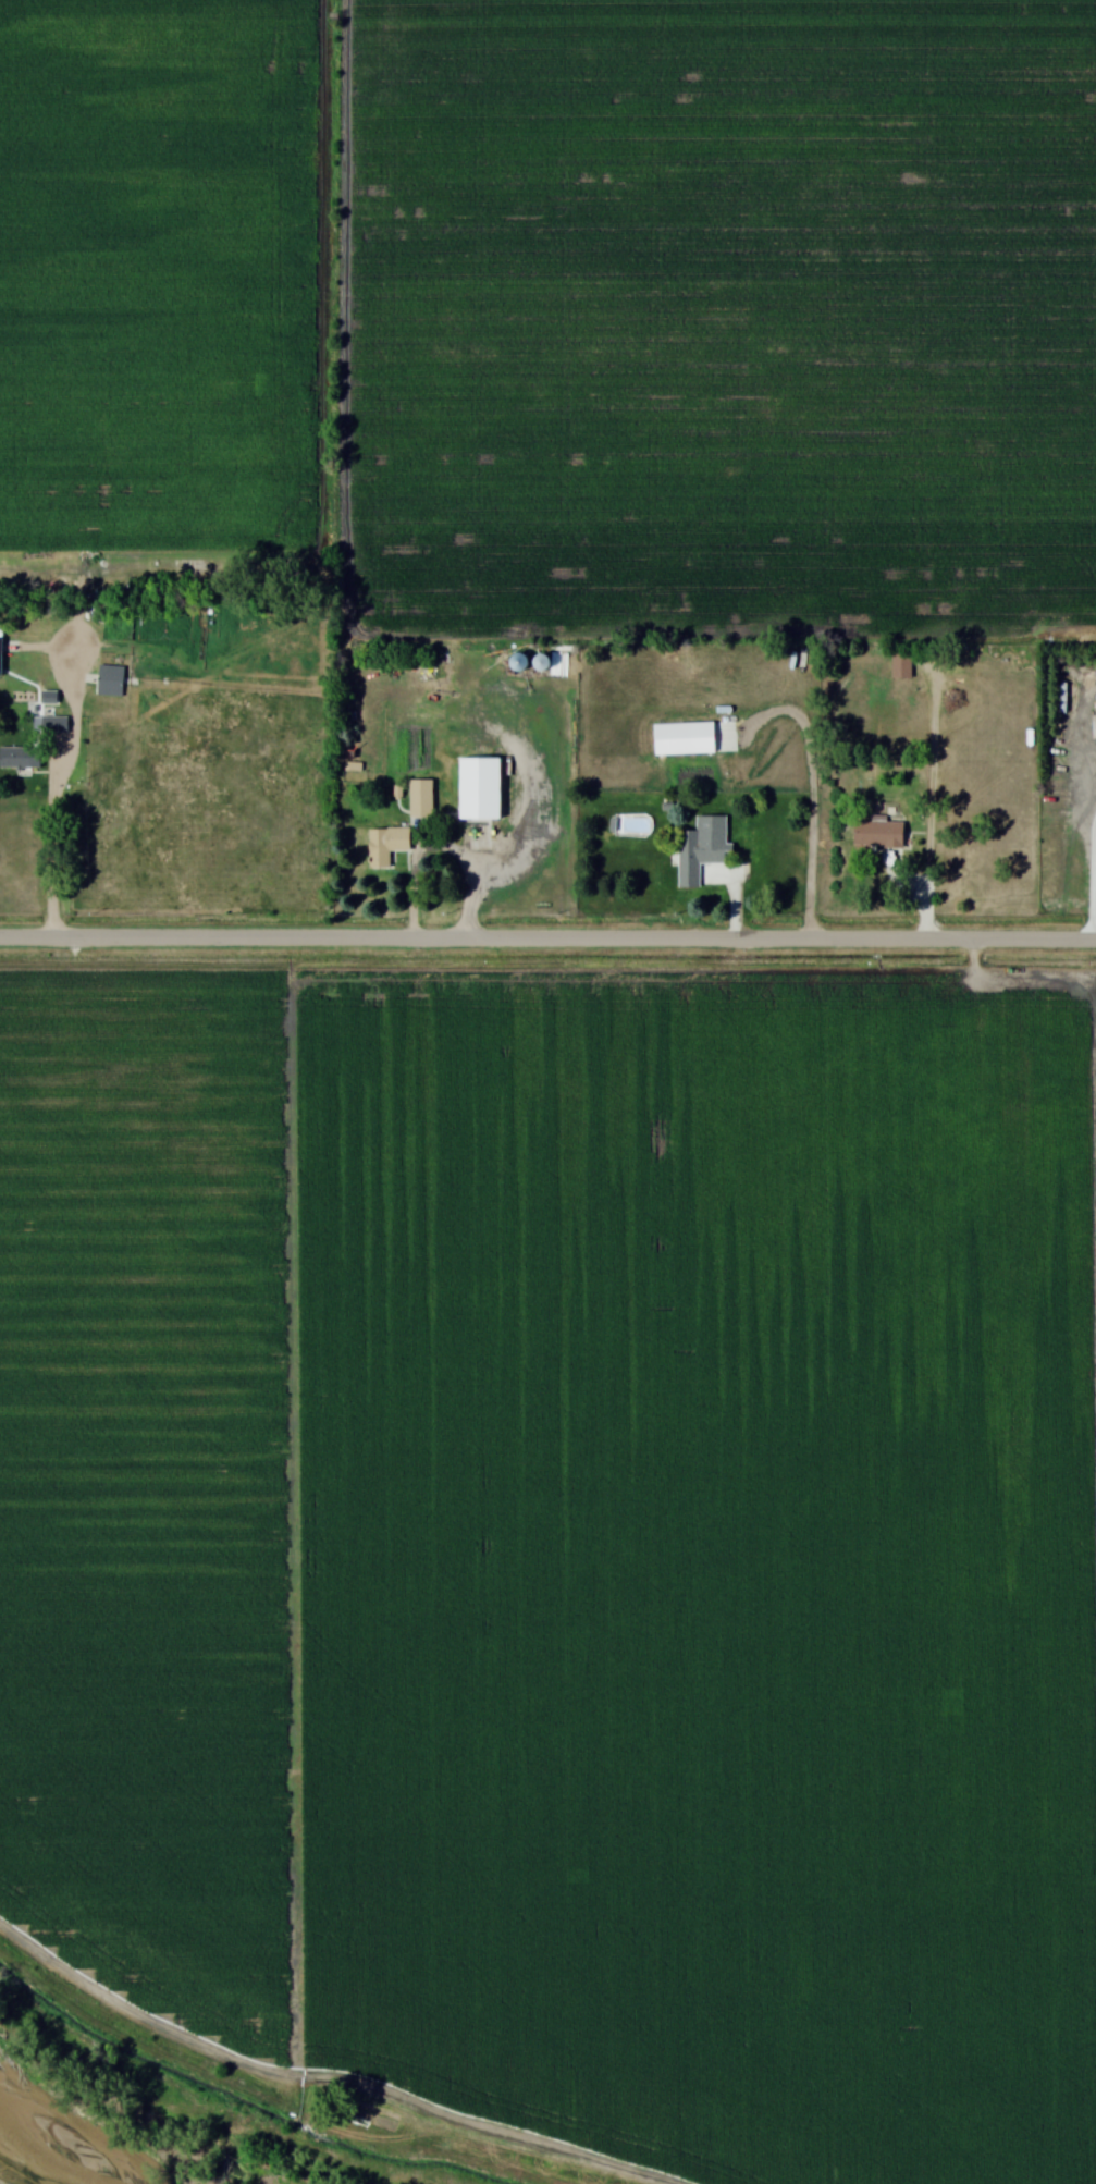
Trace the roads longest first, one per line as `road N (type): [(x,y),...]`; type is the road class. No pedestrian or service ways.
road 1 (residential): [(1095,942),(0,940)]

